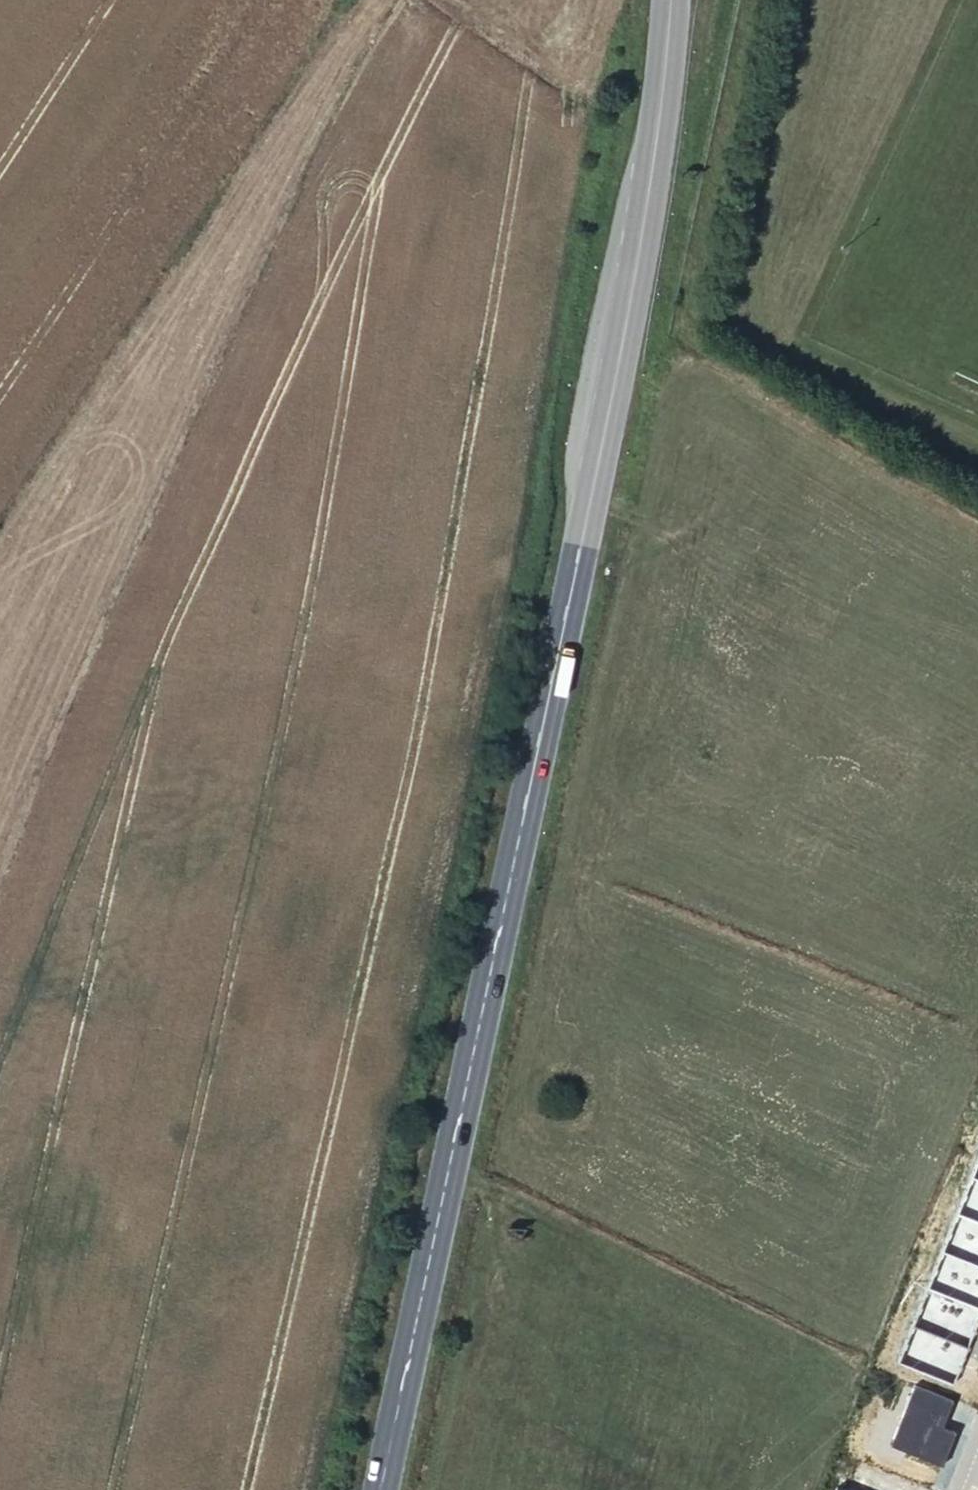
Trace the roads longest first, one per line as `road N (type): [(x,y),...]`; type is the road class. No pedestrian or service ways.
road 1 (secondary): [(670,0),(627,325),(381,1489)]

